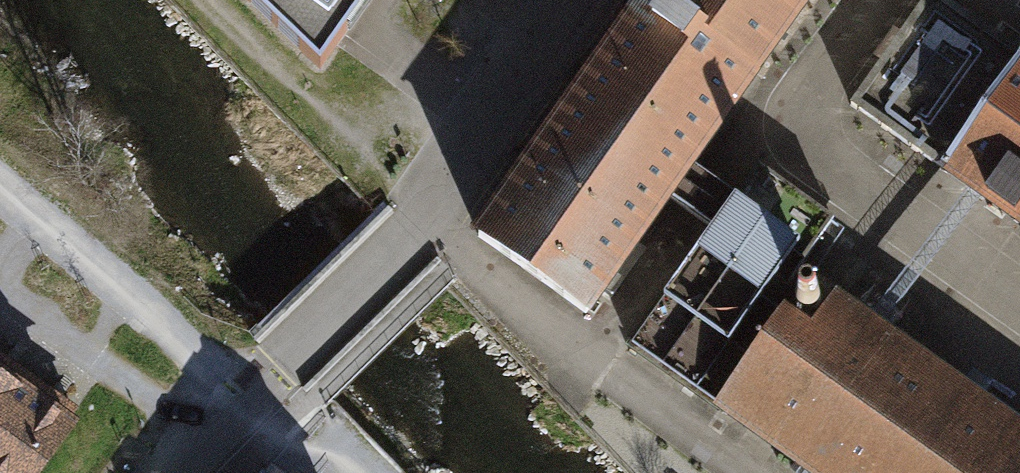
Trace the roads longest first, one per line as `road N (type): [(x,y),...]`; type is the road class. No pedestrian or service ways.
road 1 (residential): [(895,0),(821,105),(823,147),(1019,294)]
road 2 (residential): [(422,222),(752,472)]
road 3 (residential): [(422,222),(171,472)]
road 4 (residential): [(576,0),(422,222)]

